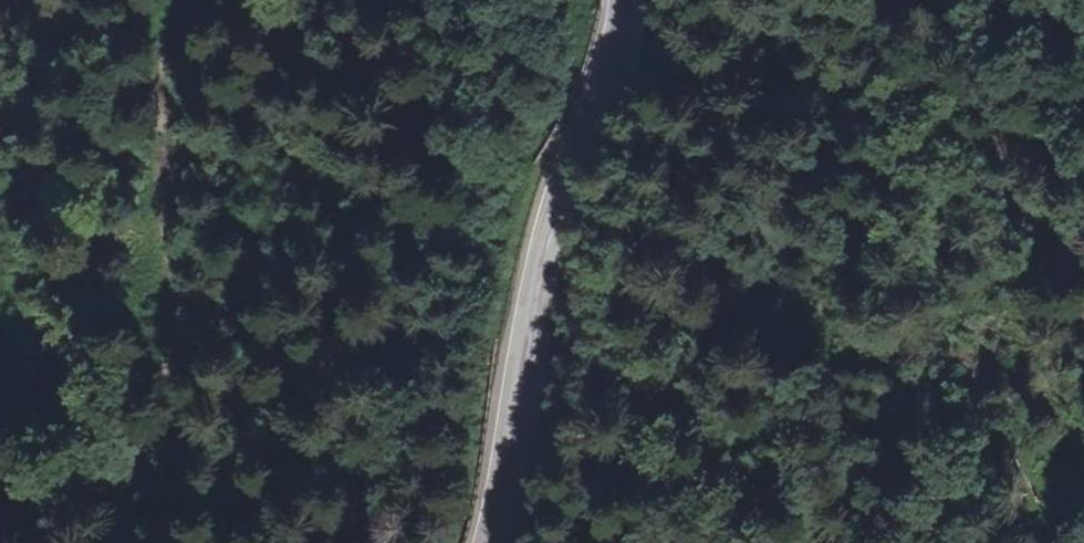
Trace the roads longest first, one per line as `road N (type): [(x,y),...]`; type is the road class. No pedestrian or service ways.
road 1 (secondary): [(637,0),(639,34),(555,244),(500,542)]
road 2 (track): [(197,0),(155,124),(162,315),(136,542)]

